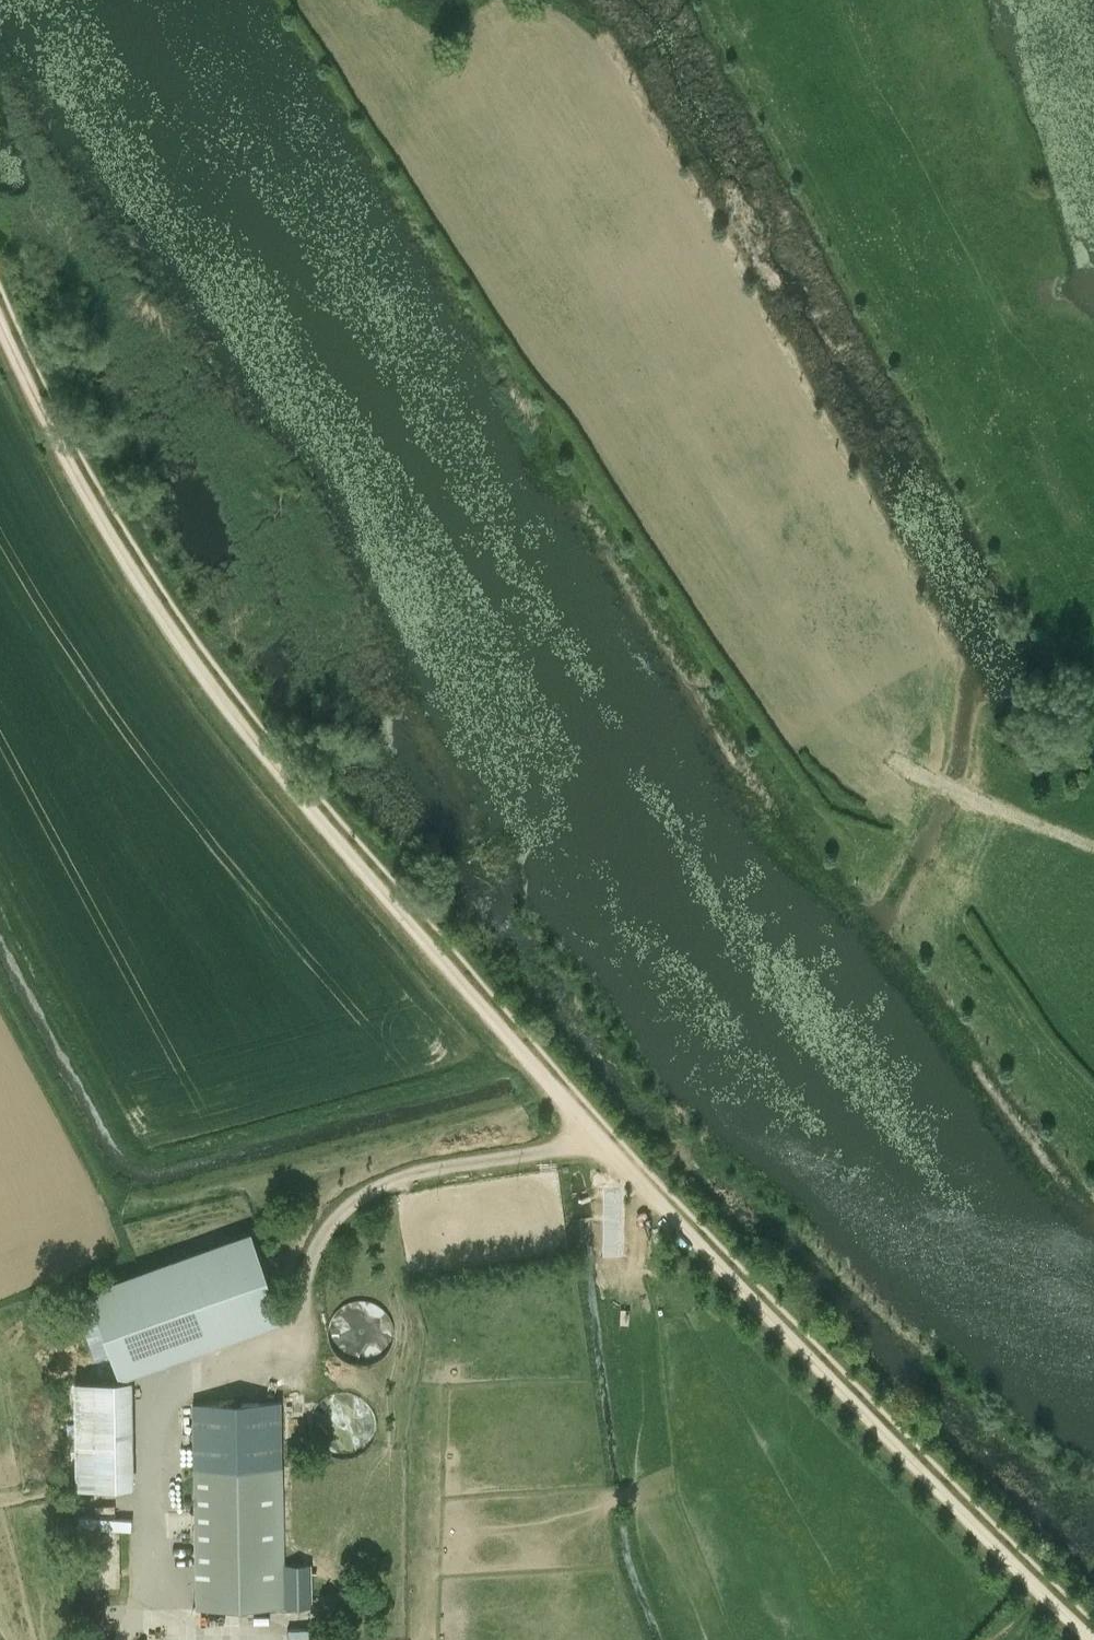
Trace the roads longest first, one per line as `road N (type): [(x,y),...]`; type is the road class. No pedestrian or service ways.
road 1 (track): [(0,326),(98,517),(166,628),(316,817),(595,1139)]
road 2 (track): [(1093,1639),(595,1139)]

